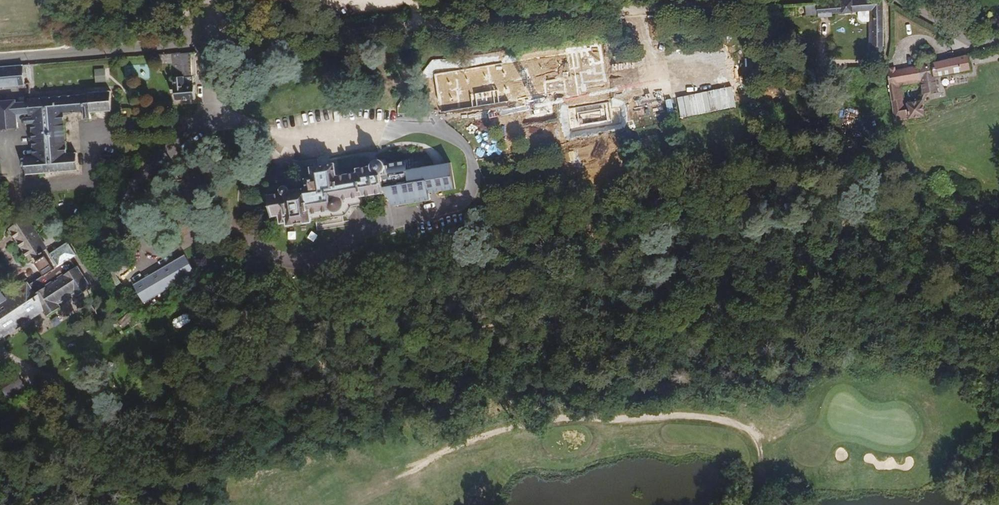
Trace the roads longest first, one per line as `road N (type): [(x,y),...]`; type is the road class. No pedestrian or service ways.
road 1 (unclassified): [(209,42),(742,0)]
road 2 (unclassified): [(0,58),(209,42)]

